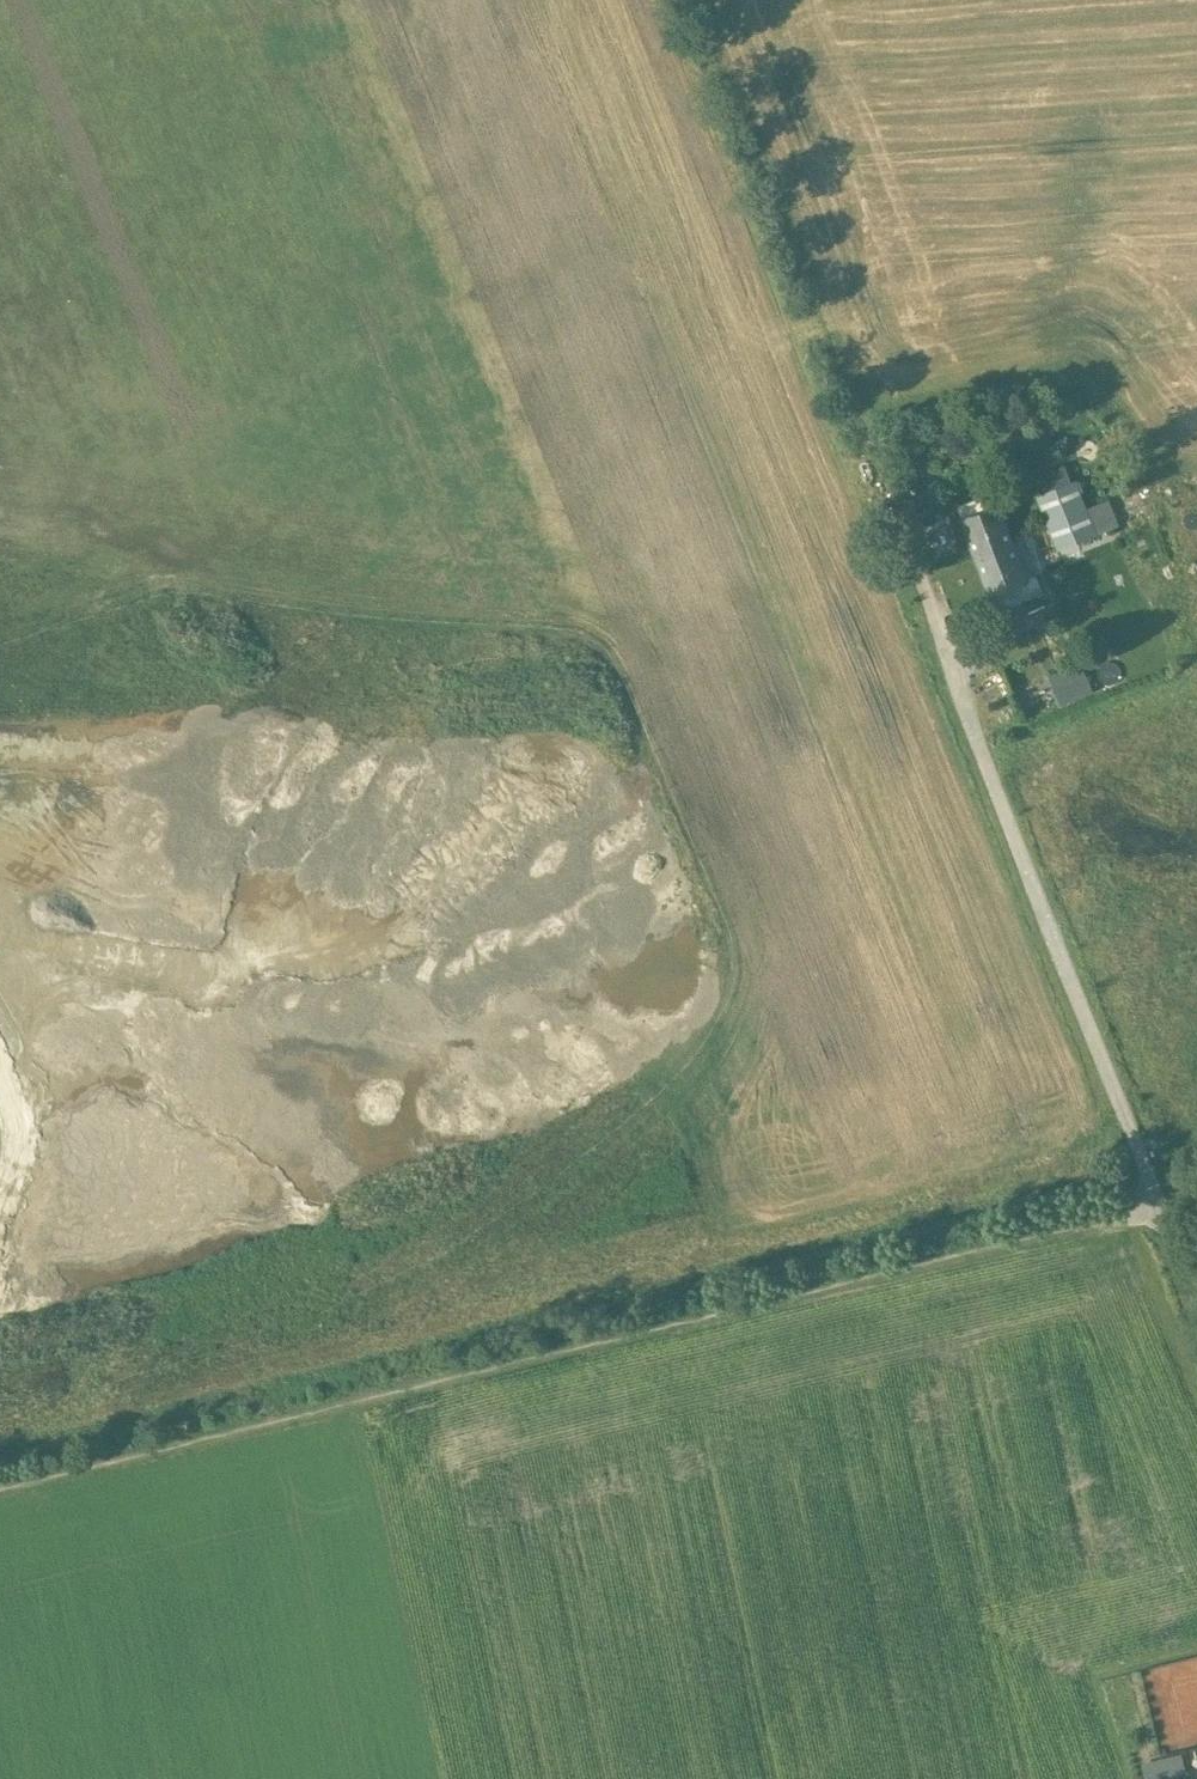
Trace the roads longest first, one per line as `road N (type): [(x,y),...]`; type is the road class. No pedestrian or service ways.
road 1 (track): [(0,1482),(1156,1197)]

